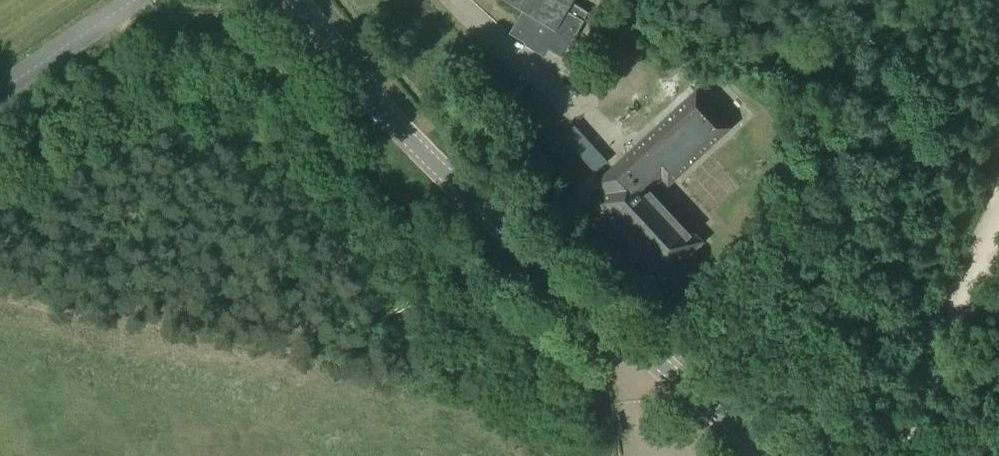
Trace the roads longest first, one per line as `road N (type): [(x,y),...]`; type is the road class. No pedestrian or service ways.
road 1 (secondary): [(767,455),(455,183),(295,0)]
road 2 (track): [(894,455),(998,264)]

